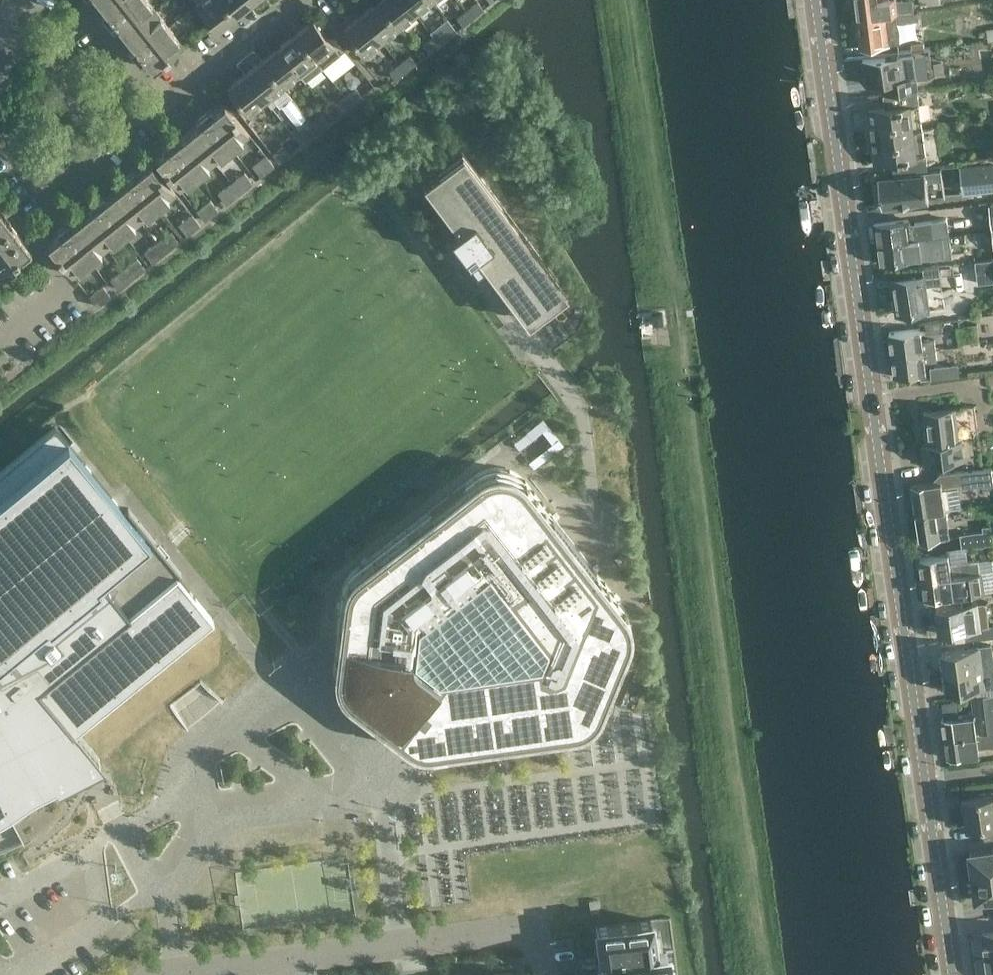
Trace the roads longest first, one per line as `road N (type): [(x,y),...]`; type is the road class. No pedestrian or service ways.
road 1 (tertiary): [(952,974),(817,0)]
road 2 (residential): [(542,974),(536,929),(166,974)]
road 3 (residential): [(0,127),(46,187),(294,0)]

